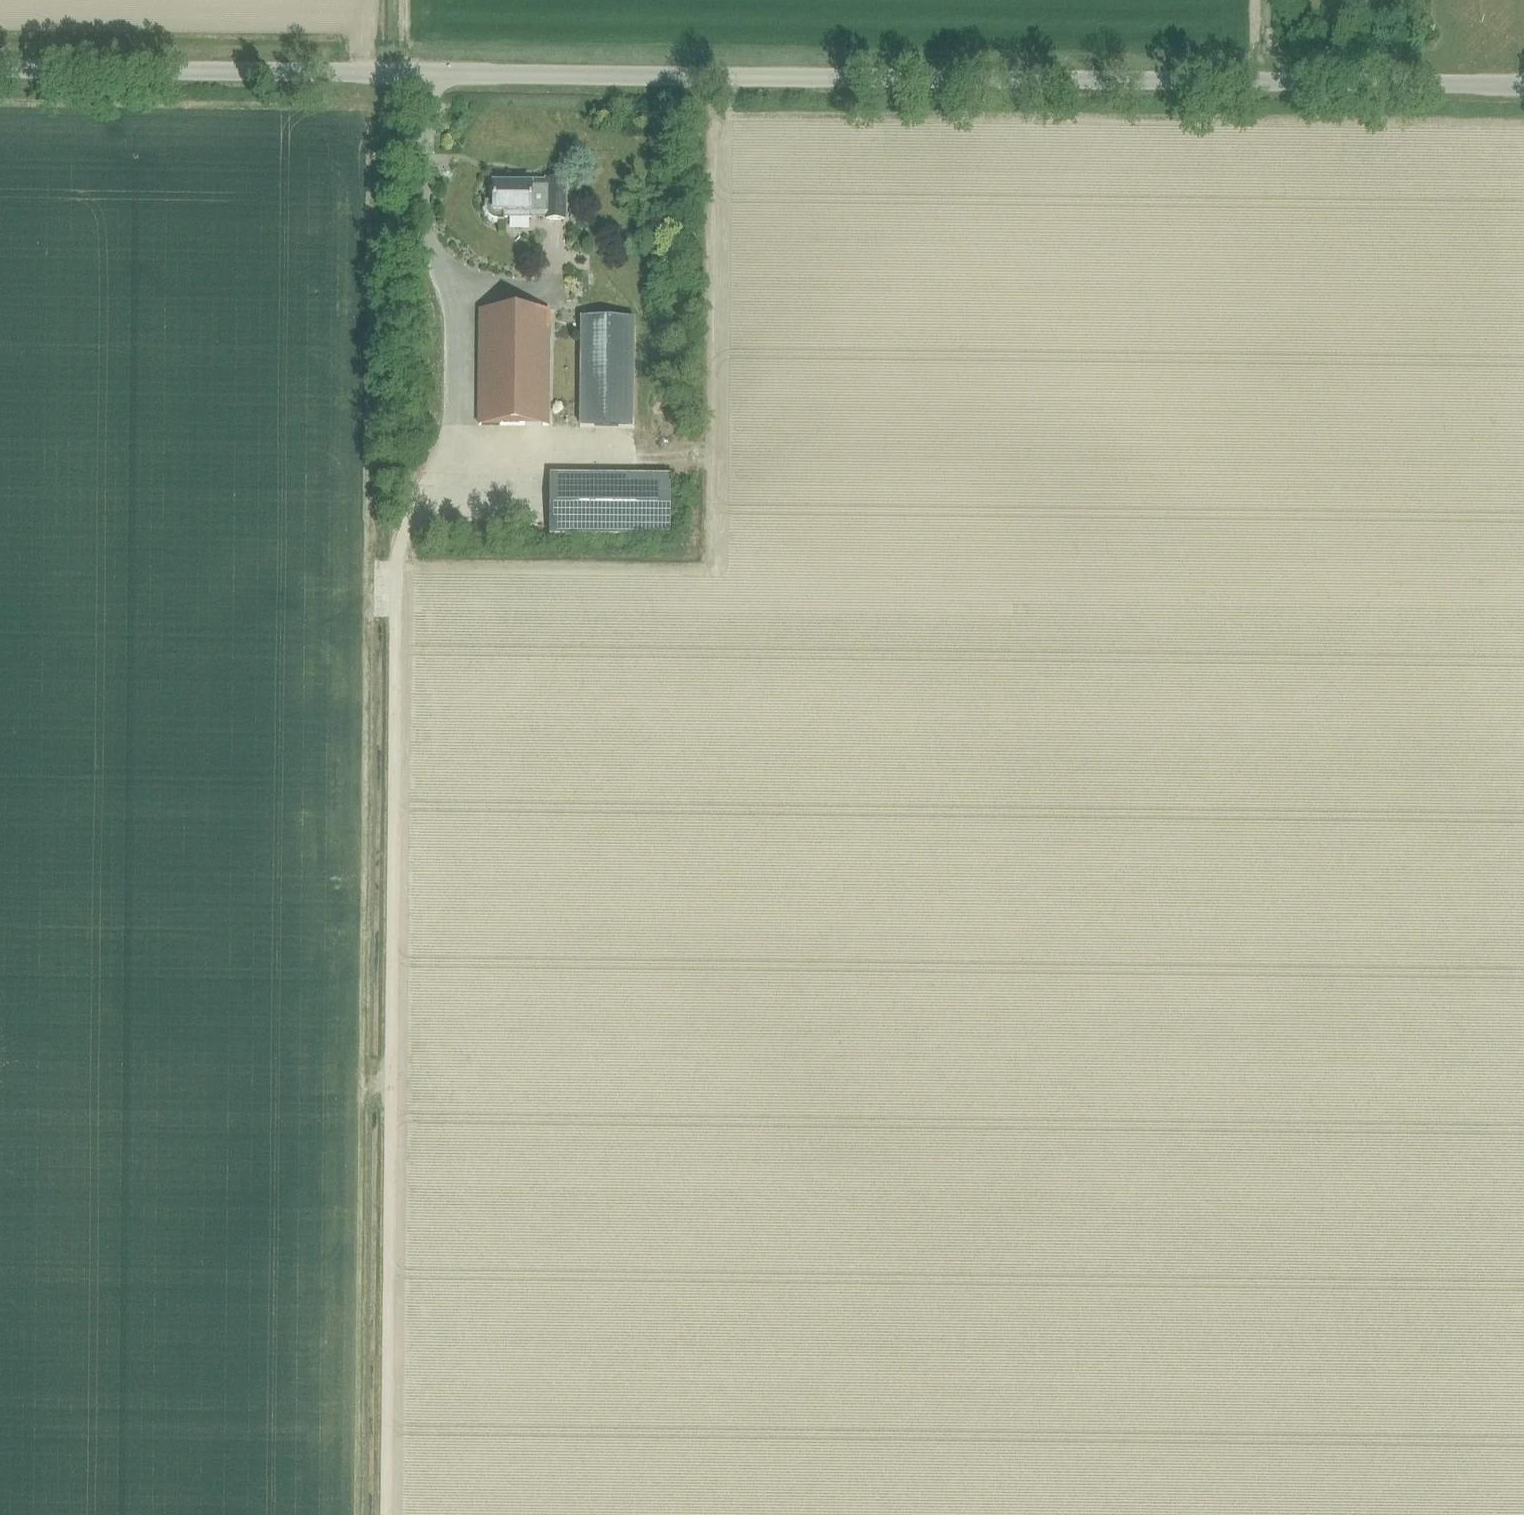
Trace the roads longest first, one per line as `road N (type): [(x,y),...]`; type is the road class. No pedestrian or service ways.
road 1 (unclassified): [(1523,85),(0,69)]

